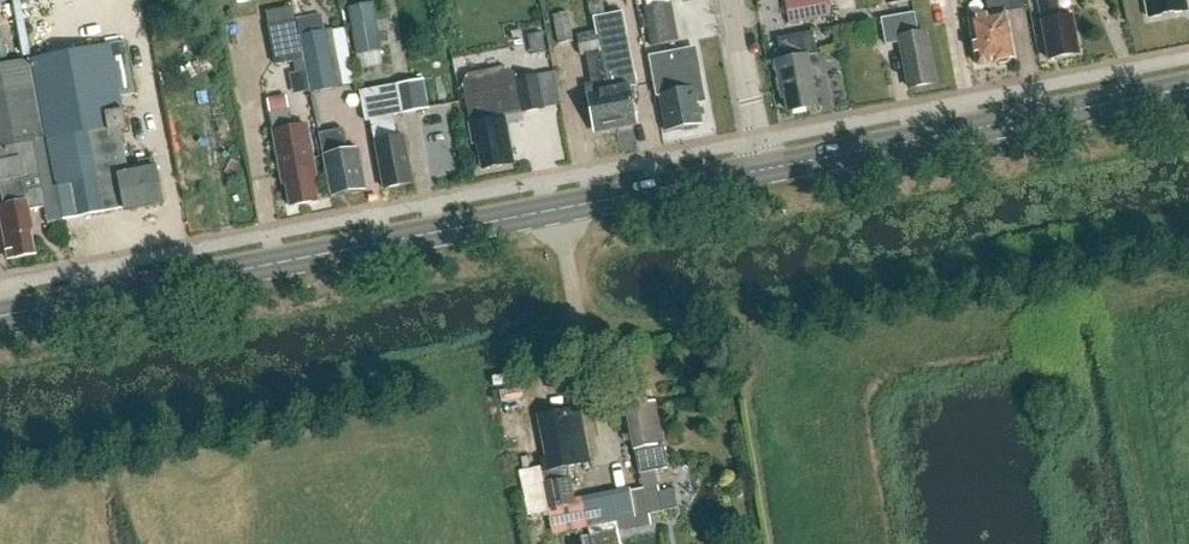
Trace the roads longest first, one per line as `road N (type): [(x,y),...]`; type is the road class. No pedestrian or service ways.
road 1 (secondary): [(0,317),(765,171)]
road 2 (secondary): [(765,171),(1188,89)]

